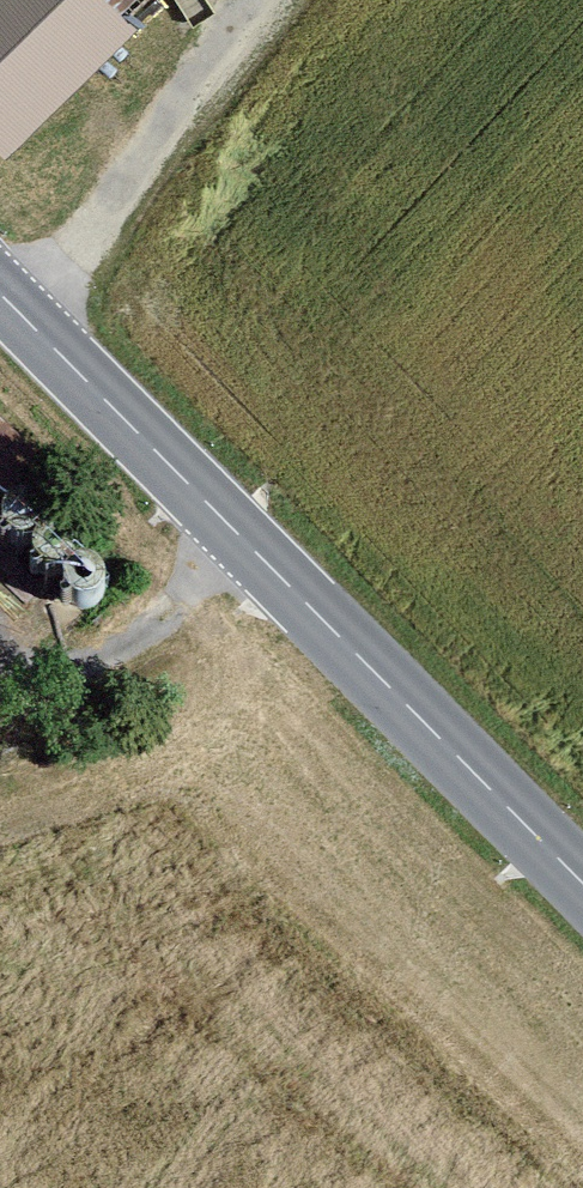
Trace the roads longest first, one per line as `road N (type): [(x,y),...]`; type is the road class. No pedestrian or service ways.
road 1 (tertiary): [(0,299),(582,887)]
road 2 (track): [(21,319),(169,91),(248,0)]
road 3 (track): [(238,539),(123,645),(14,683),(0,680)]

